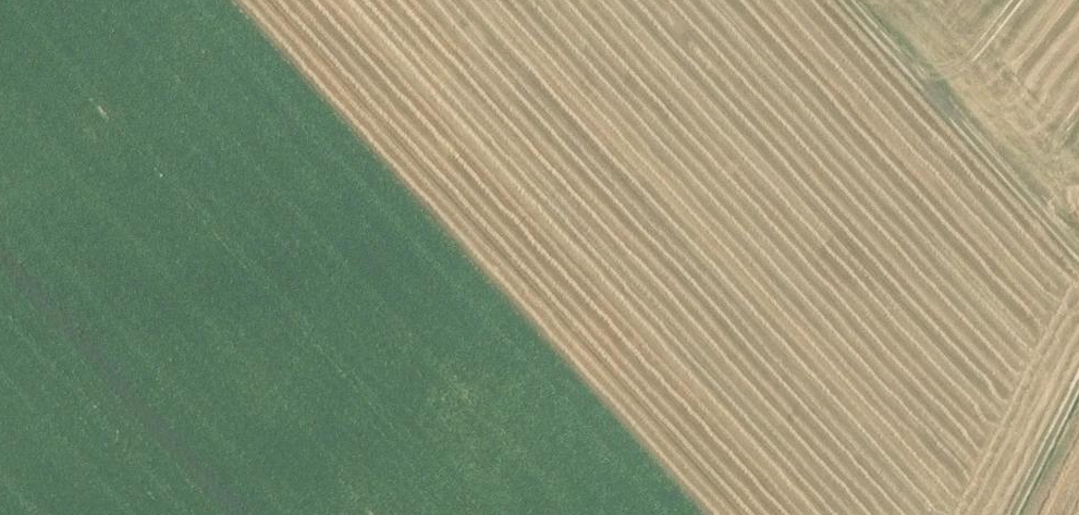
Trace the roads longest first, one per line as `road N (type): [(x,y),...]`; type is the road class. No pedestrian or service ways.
road 1 (track): [(848,0),(1078,255)]

